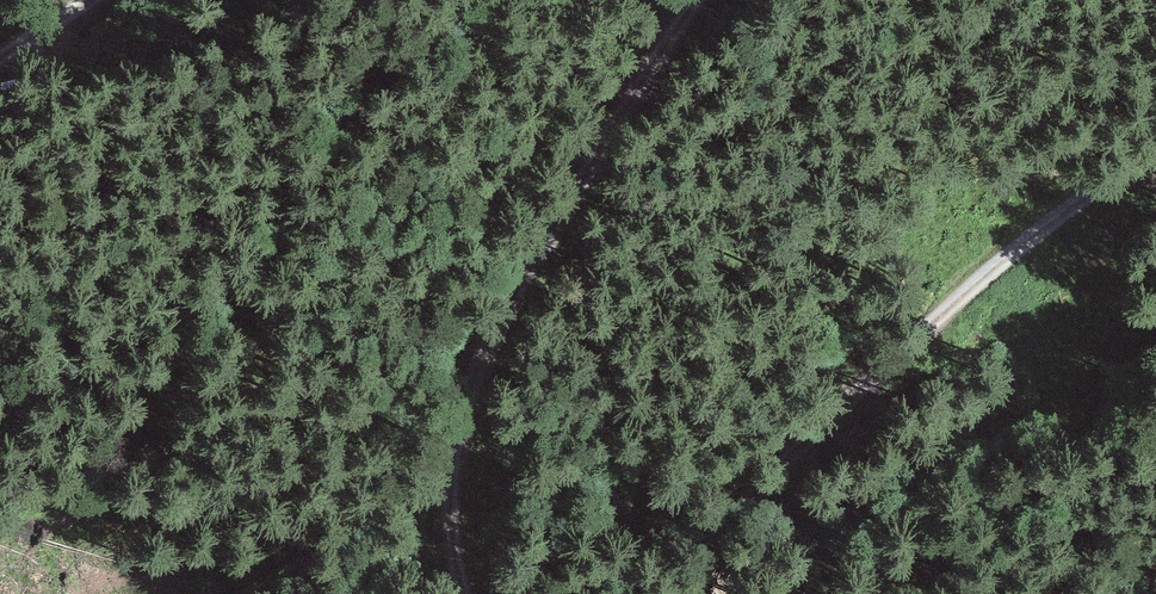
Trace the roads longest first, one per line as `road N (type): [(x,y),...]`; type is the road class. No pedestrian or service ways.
road 1 (track): [(472,593),(456,537),(455,457),(475,386),(532,251),(698,0)]
road 2 (track): [(1155,157),(923,331),(763,476),(696,593)]

